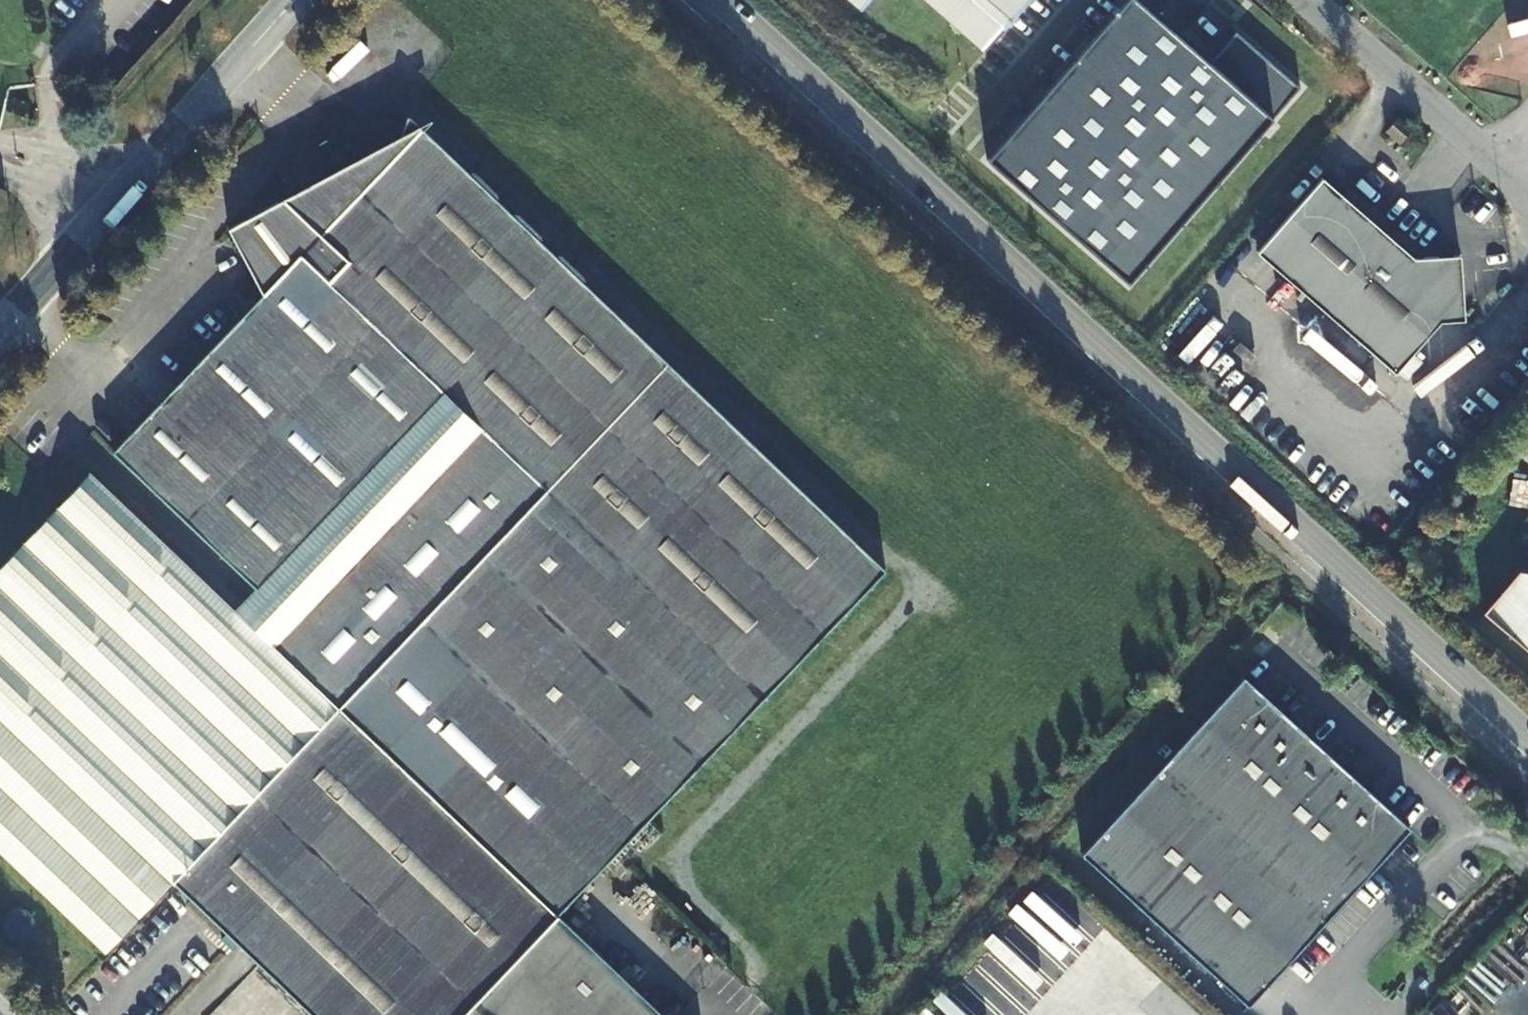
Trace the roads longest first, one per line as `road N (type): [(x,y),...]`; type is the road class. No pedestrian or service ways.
road 1 (tertiary): [(719,0),(1527,739)]
road 2 (residential): [(0,337),(299,0)]

